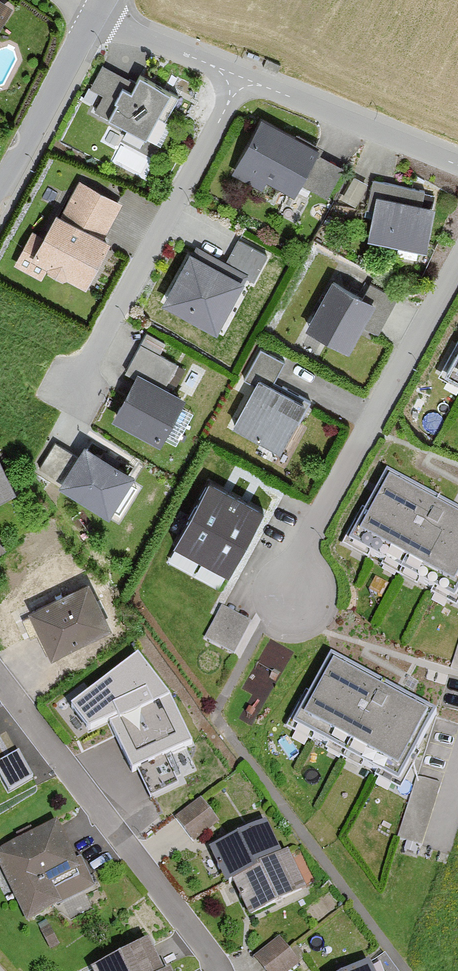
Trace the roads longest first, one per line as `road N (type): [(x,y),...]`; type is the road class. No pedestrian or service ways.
road 1 (residential): [(457,214),(284,591)]
road 2 (residential): [(220,970),(0,679)]
road 3 (residential): [(240,71),(74,391)]
road 4 (residential): [(240,71),(457,160)]
road 5 (residential): [(99,9),(0,190)]
road 6 (residential): [(99,9),(240,71)]

